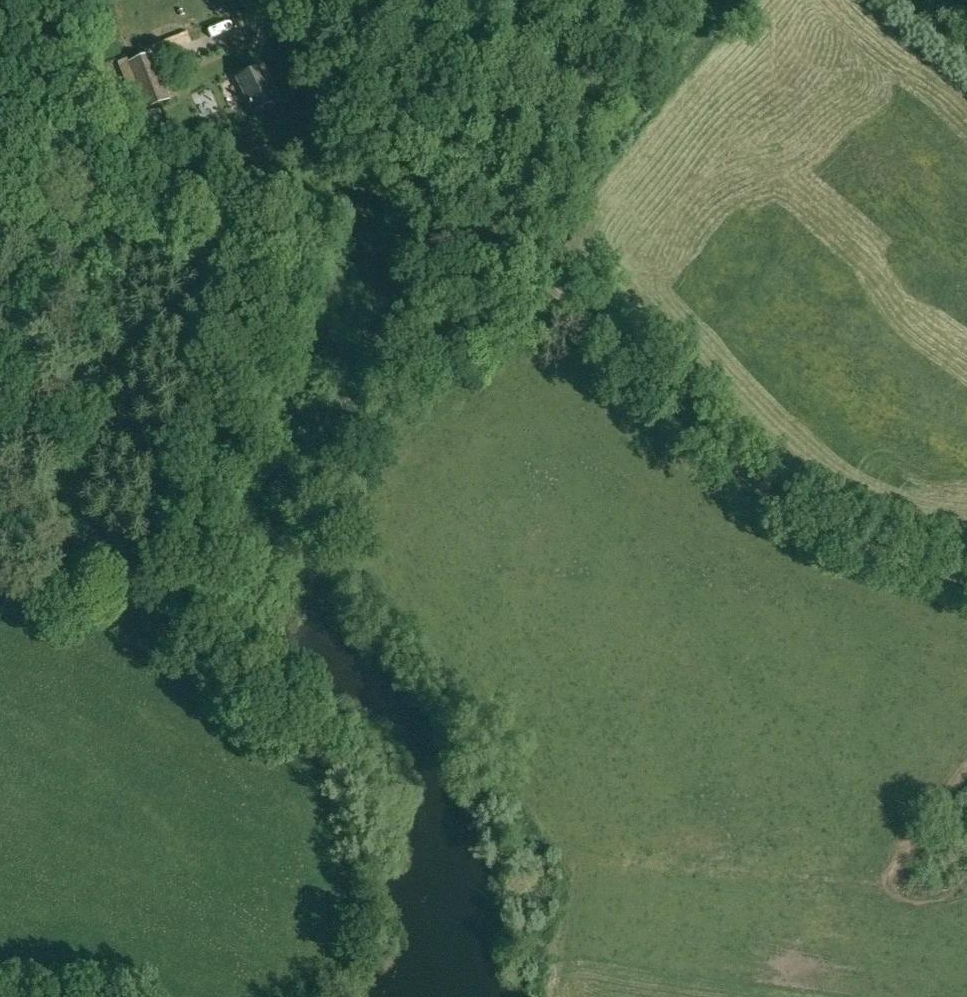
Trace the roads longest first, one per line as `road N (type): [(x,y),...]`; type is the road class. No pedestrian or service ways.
road 1 (track): [(440,203),(615,339),(775,502),(858,543),(966,578)]
road 2 (track): [(440,203),(367,117),(309,0)]

